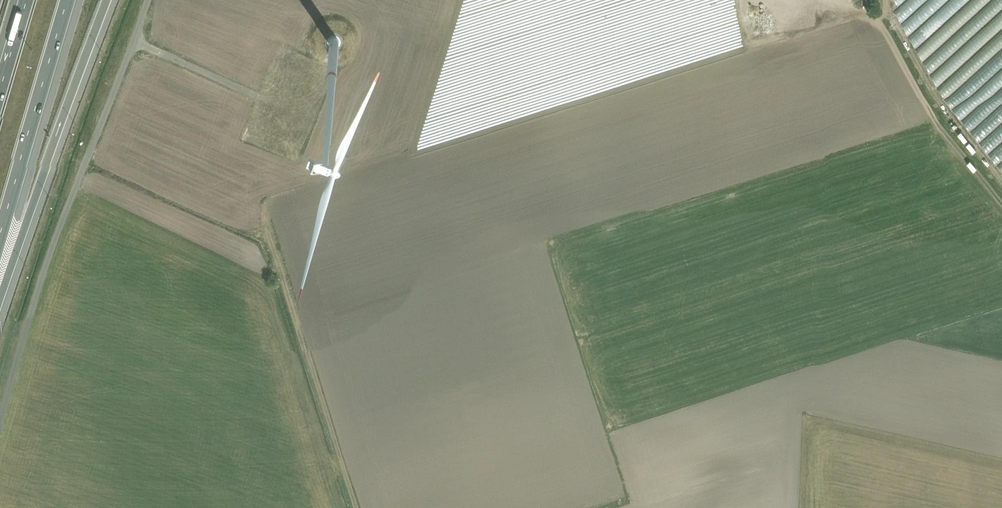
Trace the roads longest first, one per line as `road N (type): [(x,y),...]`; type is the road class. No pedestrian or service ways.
road 1 (unclassified): [(0,420),(76,182),(148,0)]
road 2 (motorway): [(0,295),(107,0)]
road 3 (motorway): [(0,233),(68,0)]

